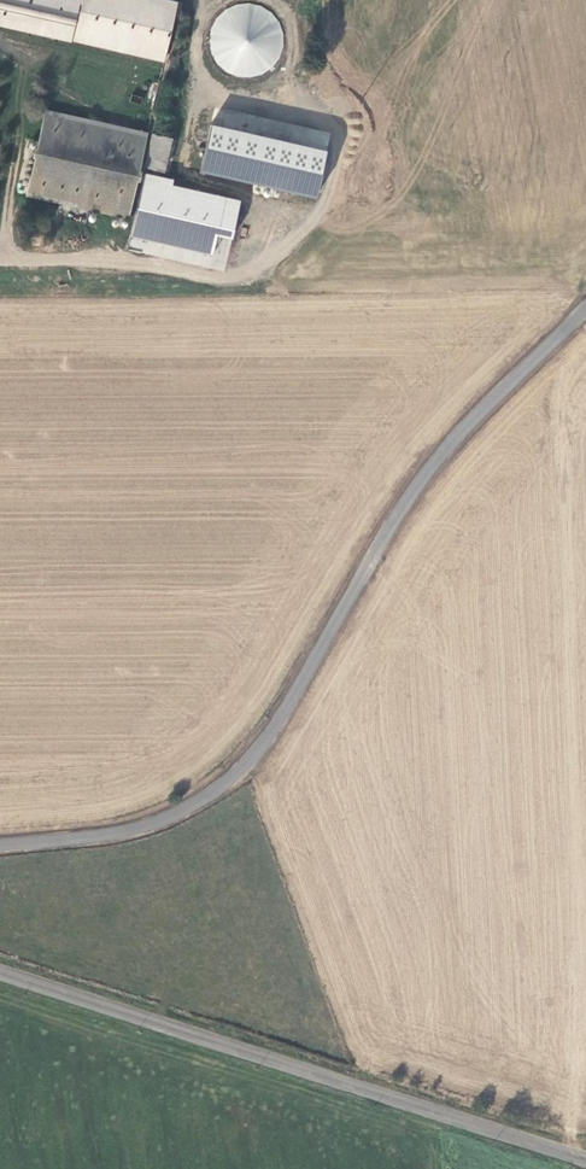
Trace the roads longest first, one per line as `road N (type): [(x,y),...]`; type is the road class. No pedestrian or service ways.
road 1 (unclassified): [(585,310),(418,486),(241,770),(156,823),(0,845)]
road 2 (tertiary): [(0,971),(585,1159)]

